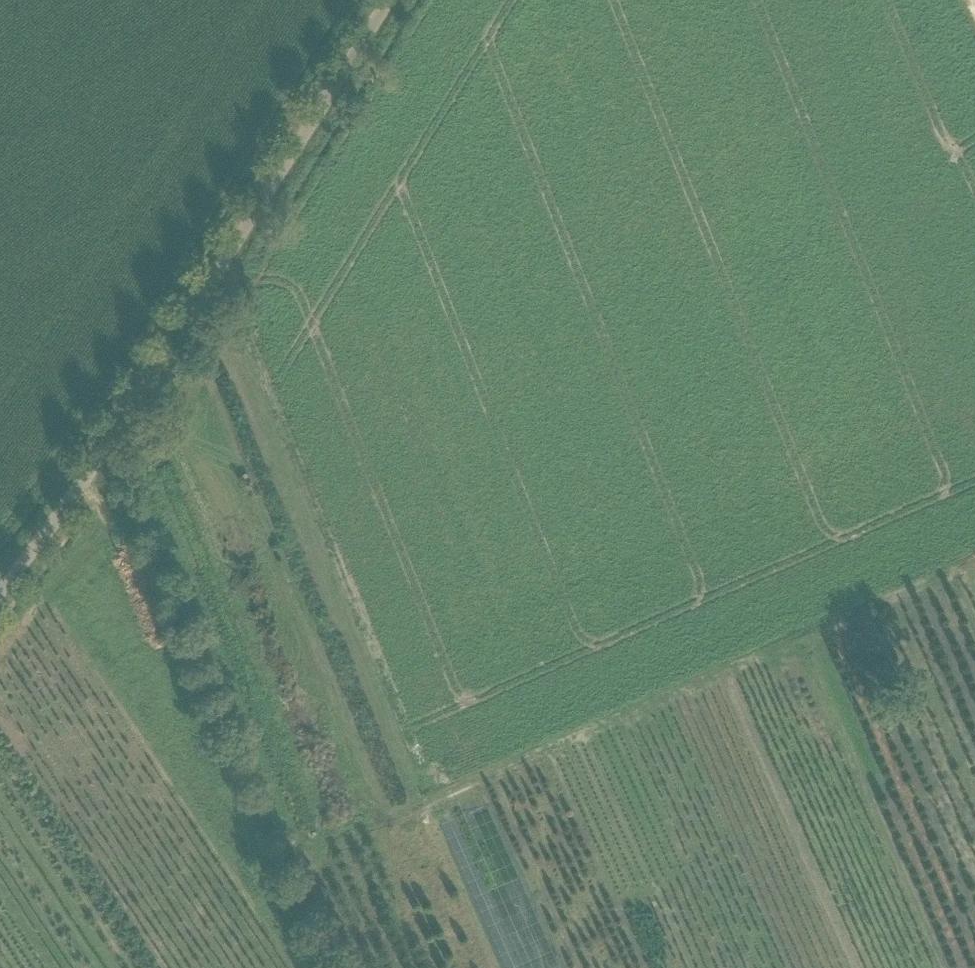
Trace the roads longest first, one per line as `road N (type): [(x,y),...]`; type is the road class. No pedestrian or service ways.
road 1 (unclassified): [(0,583),(94,467),(391,0)]

